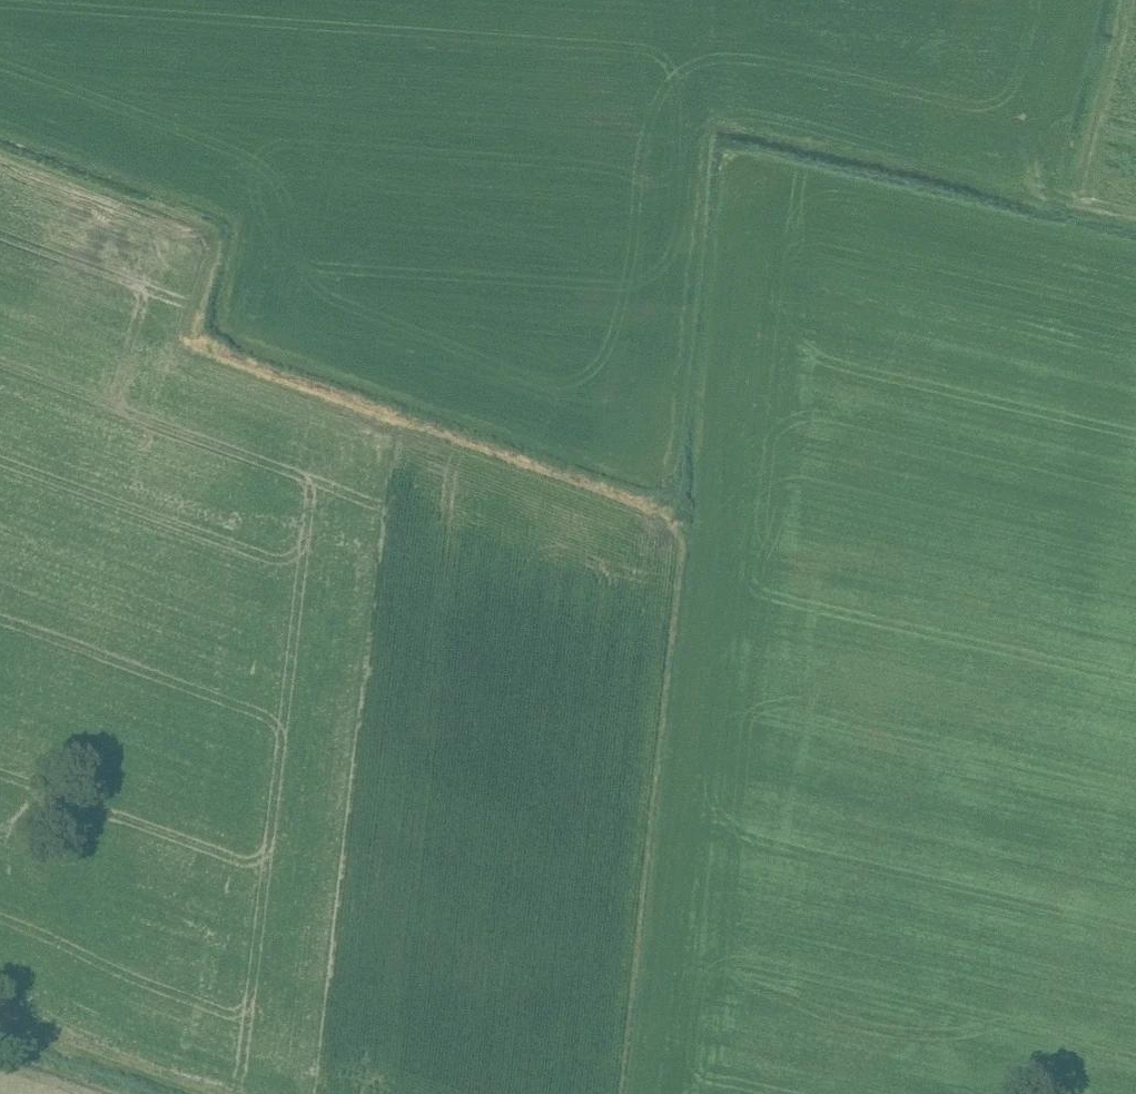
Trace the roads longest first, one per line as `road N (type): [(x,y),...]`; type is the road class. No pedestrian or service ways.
road 1 (track): [(189,1093),(0,1025)]

